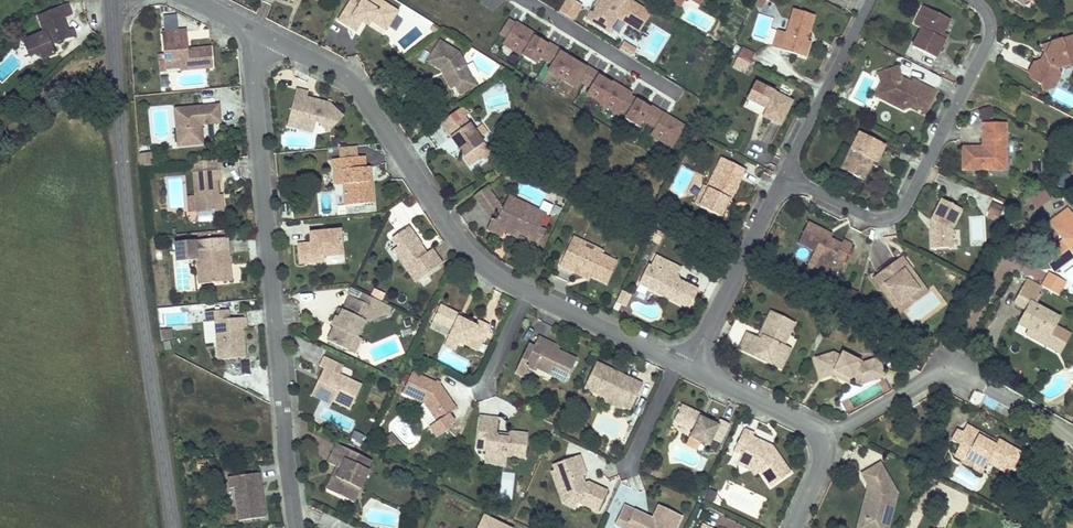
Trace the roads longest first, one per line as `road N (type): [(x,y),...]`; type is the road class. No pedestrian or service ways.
road 1 (residential): [(264,35),(357,86),(480,263),(690,368)]
road 2 (tertiary): [(111,4),(127,202),(173,527)]
road 3 (residential): [(264,35),(253,82),(298,527)]
road 4 (residential): [(785,175),(865,216),(900,211),(991,35),(976,0)]
road 5 (residential): [(1072,442),(1006,396),(952,374),(822,439)]
road 6 (residential): [(785,175),(690,368)]
road 7 (residential): [(872,0),(785,175)]
road 8 (residential): [(526,0),(679,94)]
road 9 (residential): [(690,368),(804,422),(822,439)]

